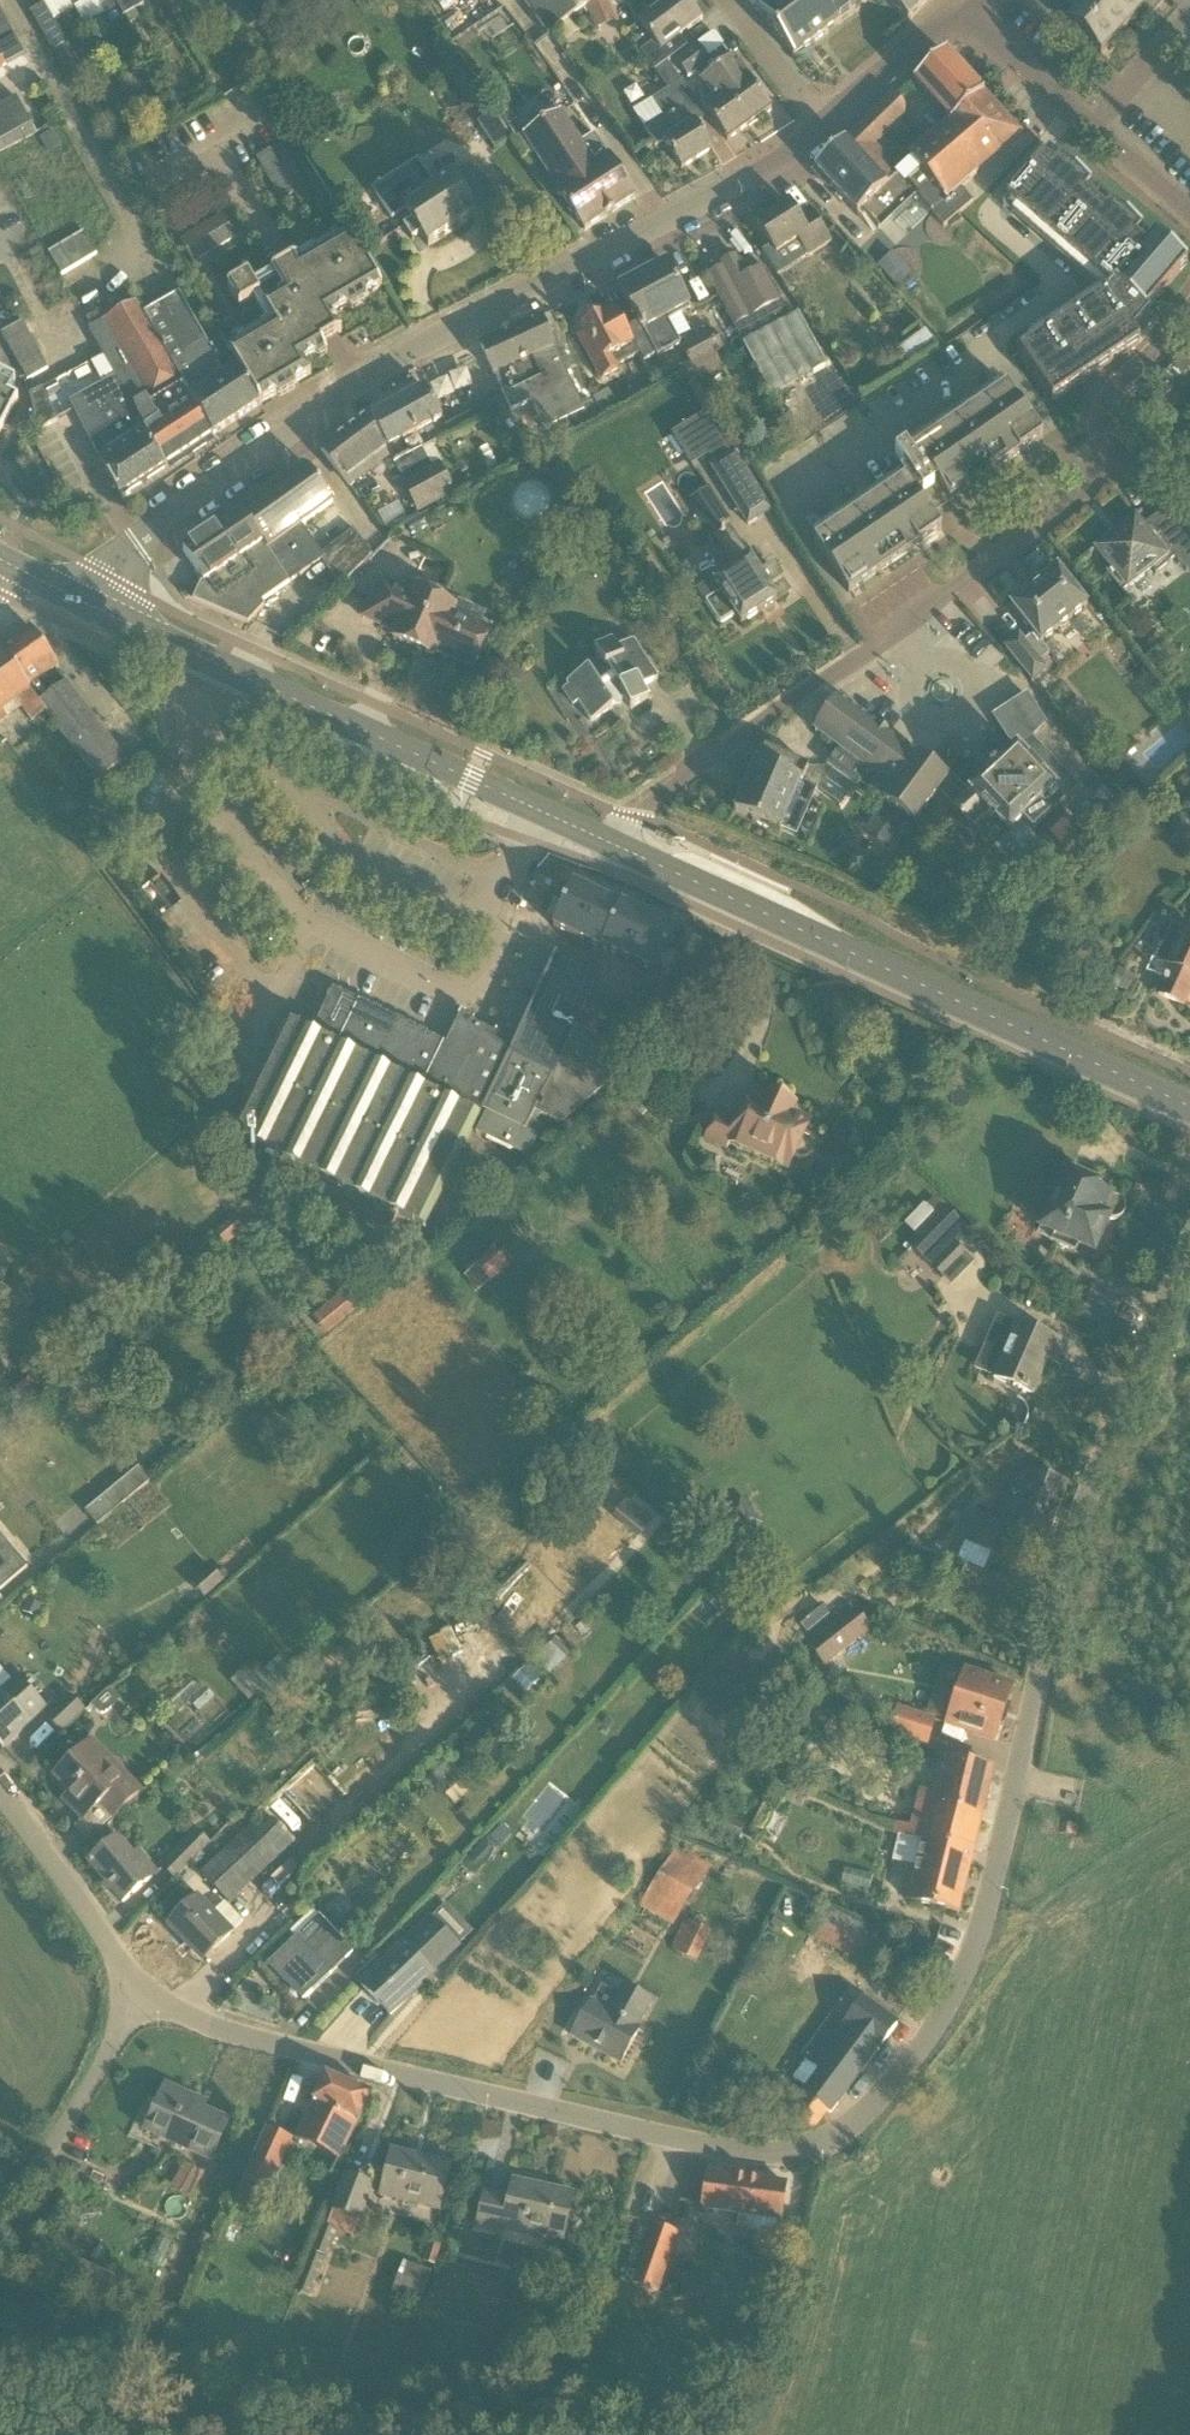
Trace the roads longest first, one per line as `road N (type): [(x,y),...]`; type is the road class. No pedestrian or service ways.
road 1 (residential): [(136,1996),(271,2044),(660,2138),(794,2155),(832,2141),(873,2110),(922,2050),(976,1952),(1003,1856),(1034,1676),(1090,1505),(1189,1258)]
road 2 (residential): [(100,610),(136,543),(379,374),(726,191),(824,127)]
road 3 (residential): [(618,847),(632,817),(1086,494),(1107,401),(1189,315)]
road 4 (secondary): [(1189,1105),(618,847)]
road 5 (secondary): [(618,847),(100,610)]
road 6 (residential): [(1189,215),(960,17)]
road 7 (unclassified): [(0,2201),(68,2130),(136,1996)]
road 8 (residential): [(136,1996),(0,1792)]
road 9 (residential): [(824,127),(960,17)]
road 10 (residential): [(824,127),(728,0)]

